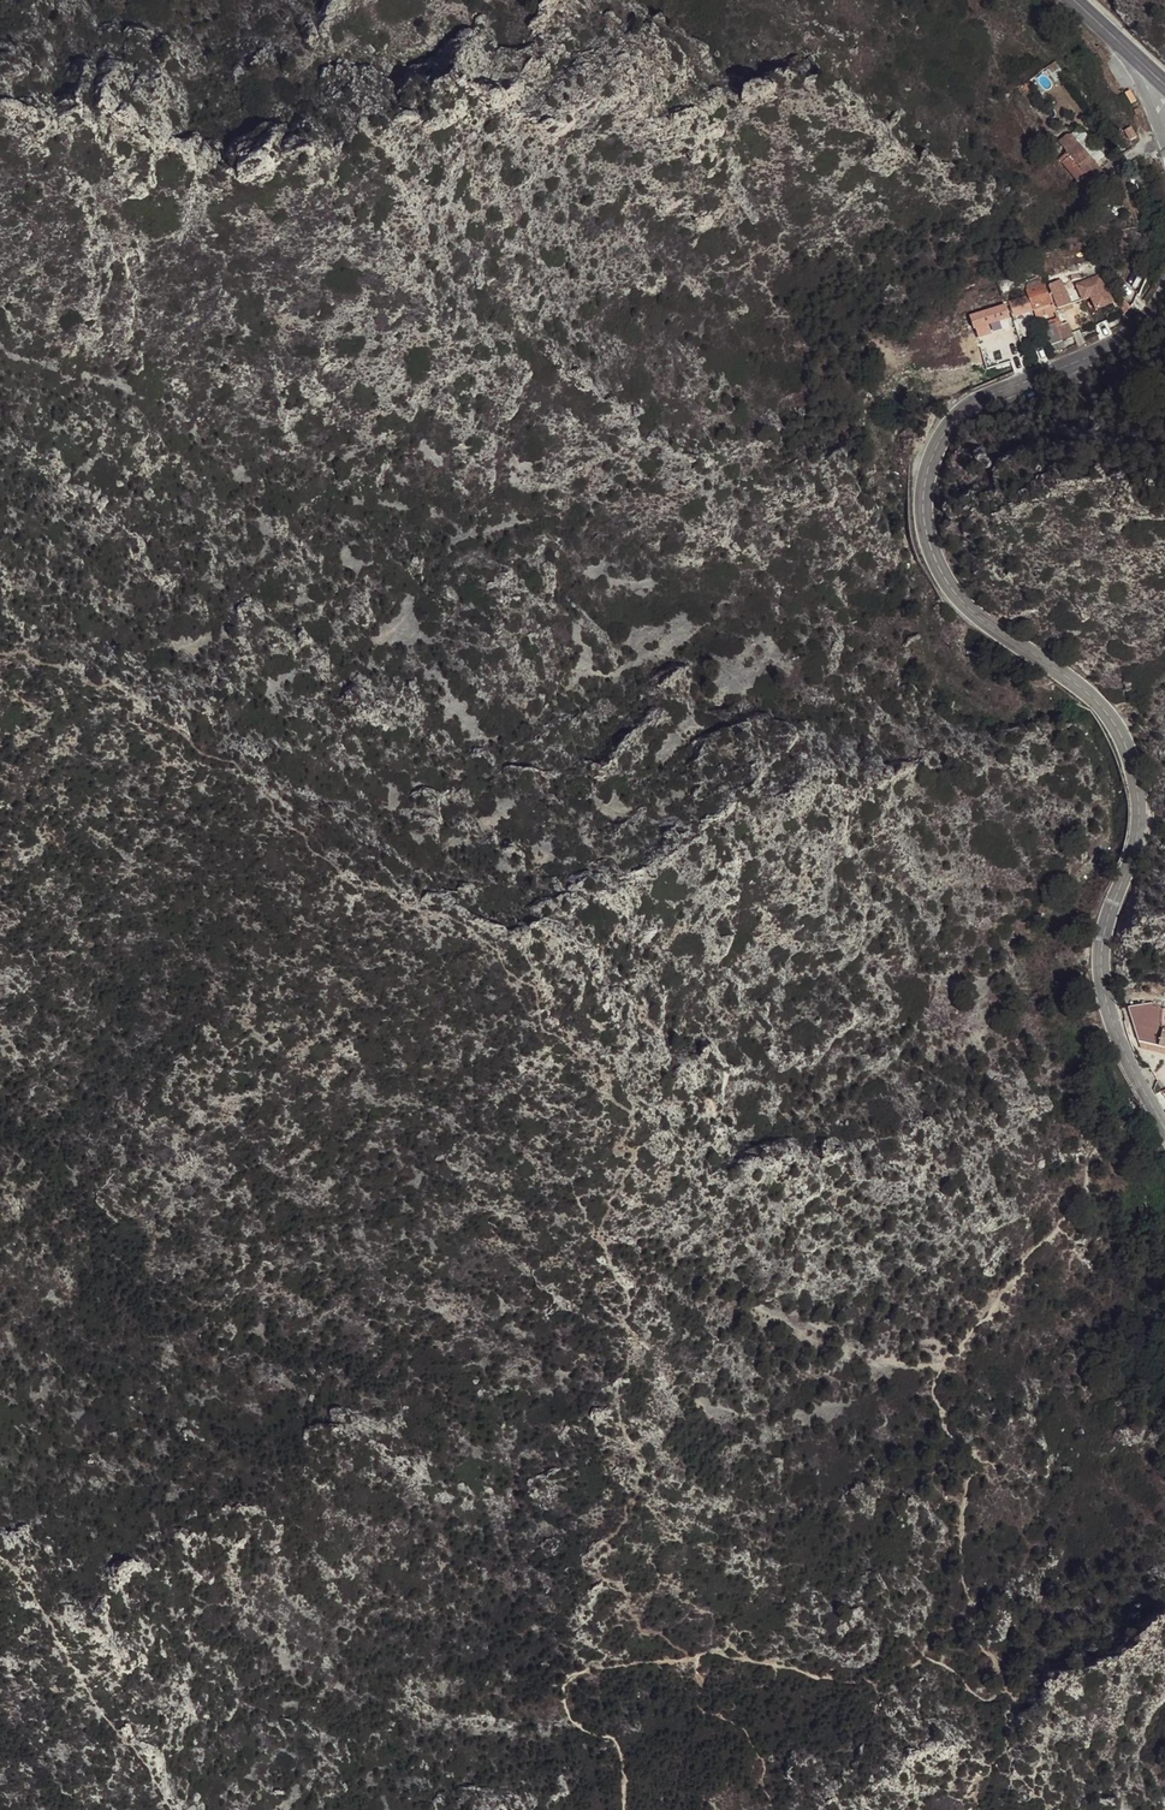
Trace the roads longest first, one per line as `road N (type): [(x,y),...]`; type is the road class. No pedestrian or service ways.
road 1 (residential): [(1164,1131),(1131,1072),(1101,983),(1107,918),(1138,826),(1130,760),(1099,703),(961,599),(931,547),(923,497),(952,422),(975,402),(1138,326),(1164,290)]
road 2 (primary): [(1068,0),(1164,84)]

